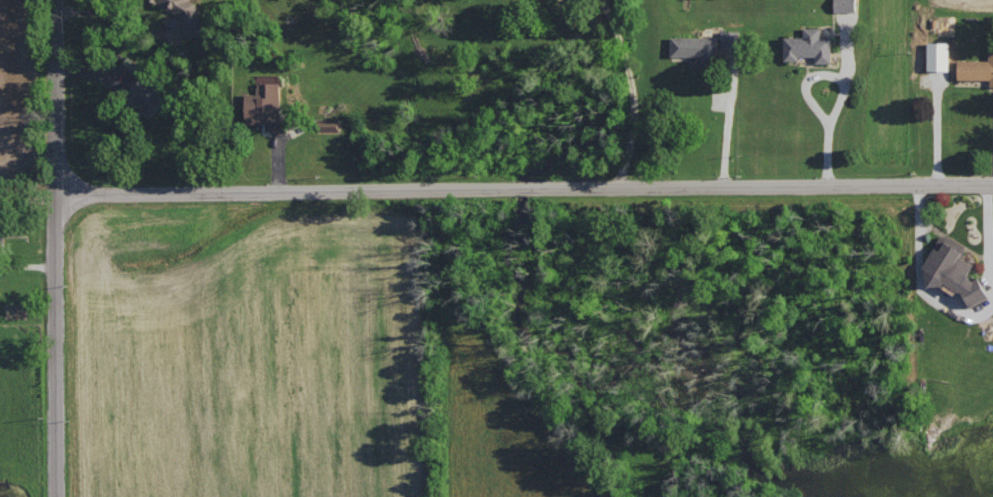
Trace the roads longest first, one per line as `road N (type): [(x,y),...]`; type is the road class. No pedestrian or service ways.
road 1 (residential): [(58,194),(992,184)]
road 2 (residential): [(58,496),(57,0)]
road 3 (residential): [(641,186),(637,75),(615,0)]

